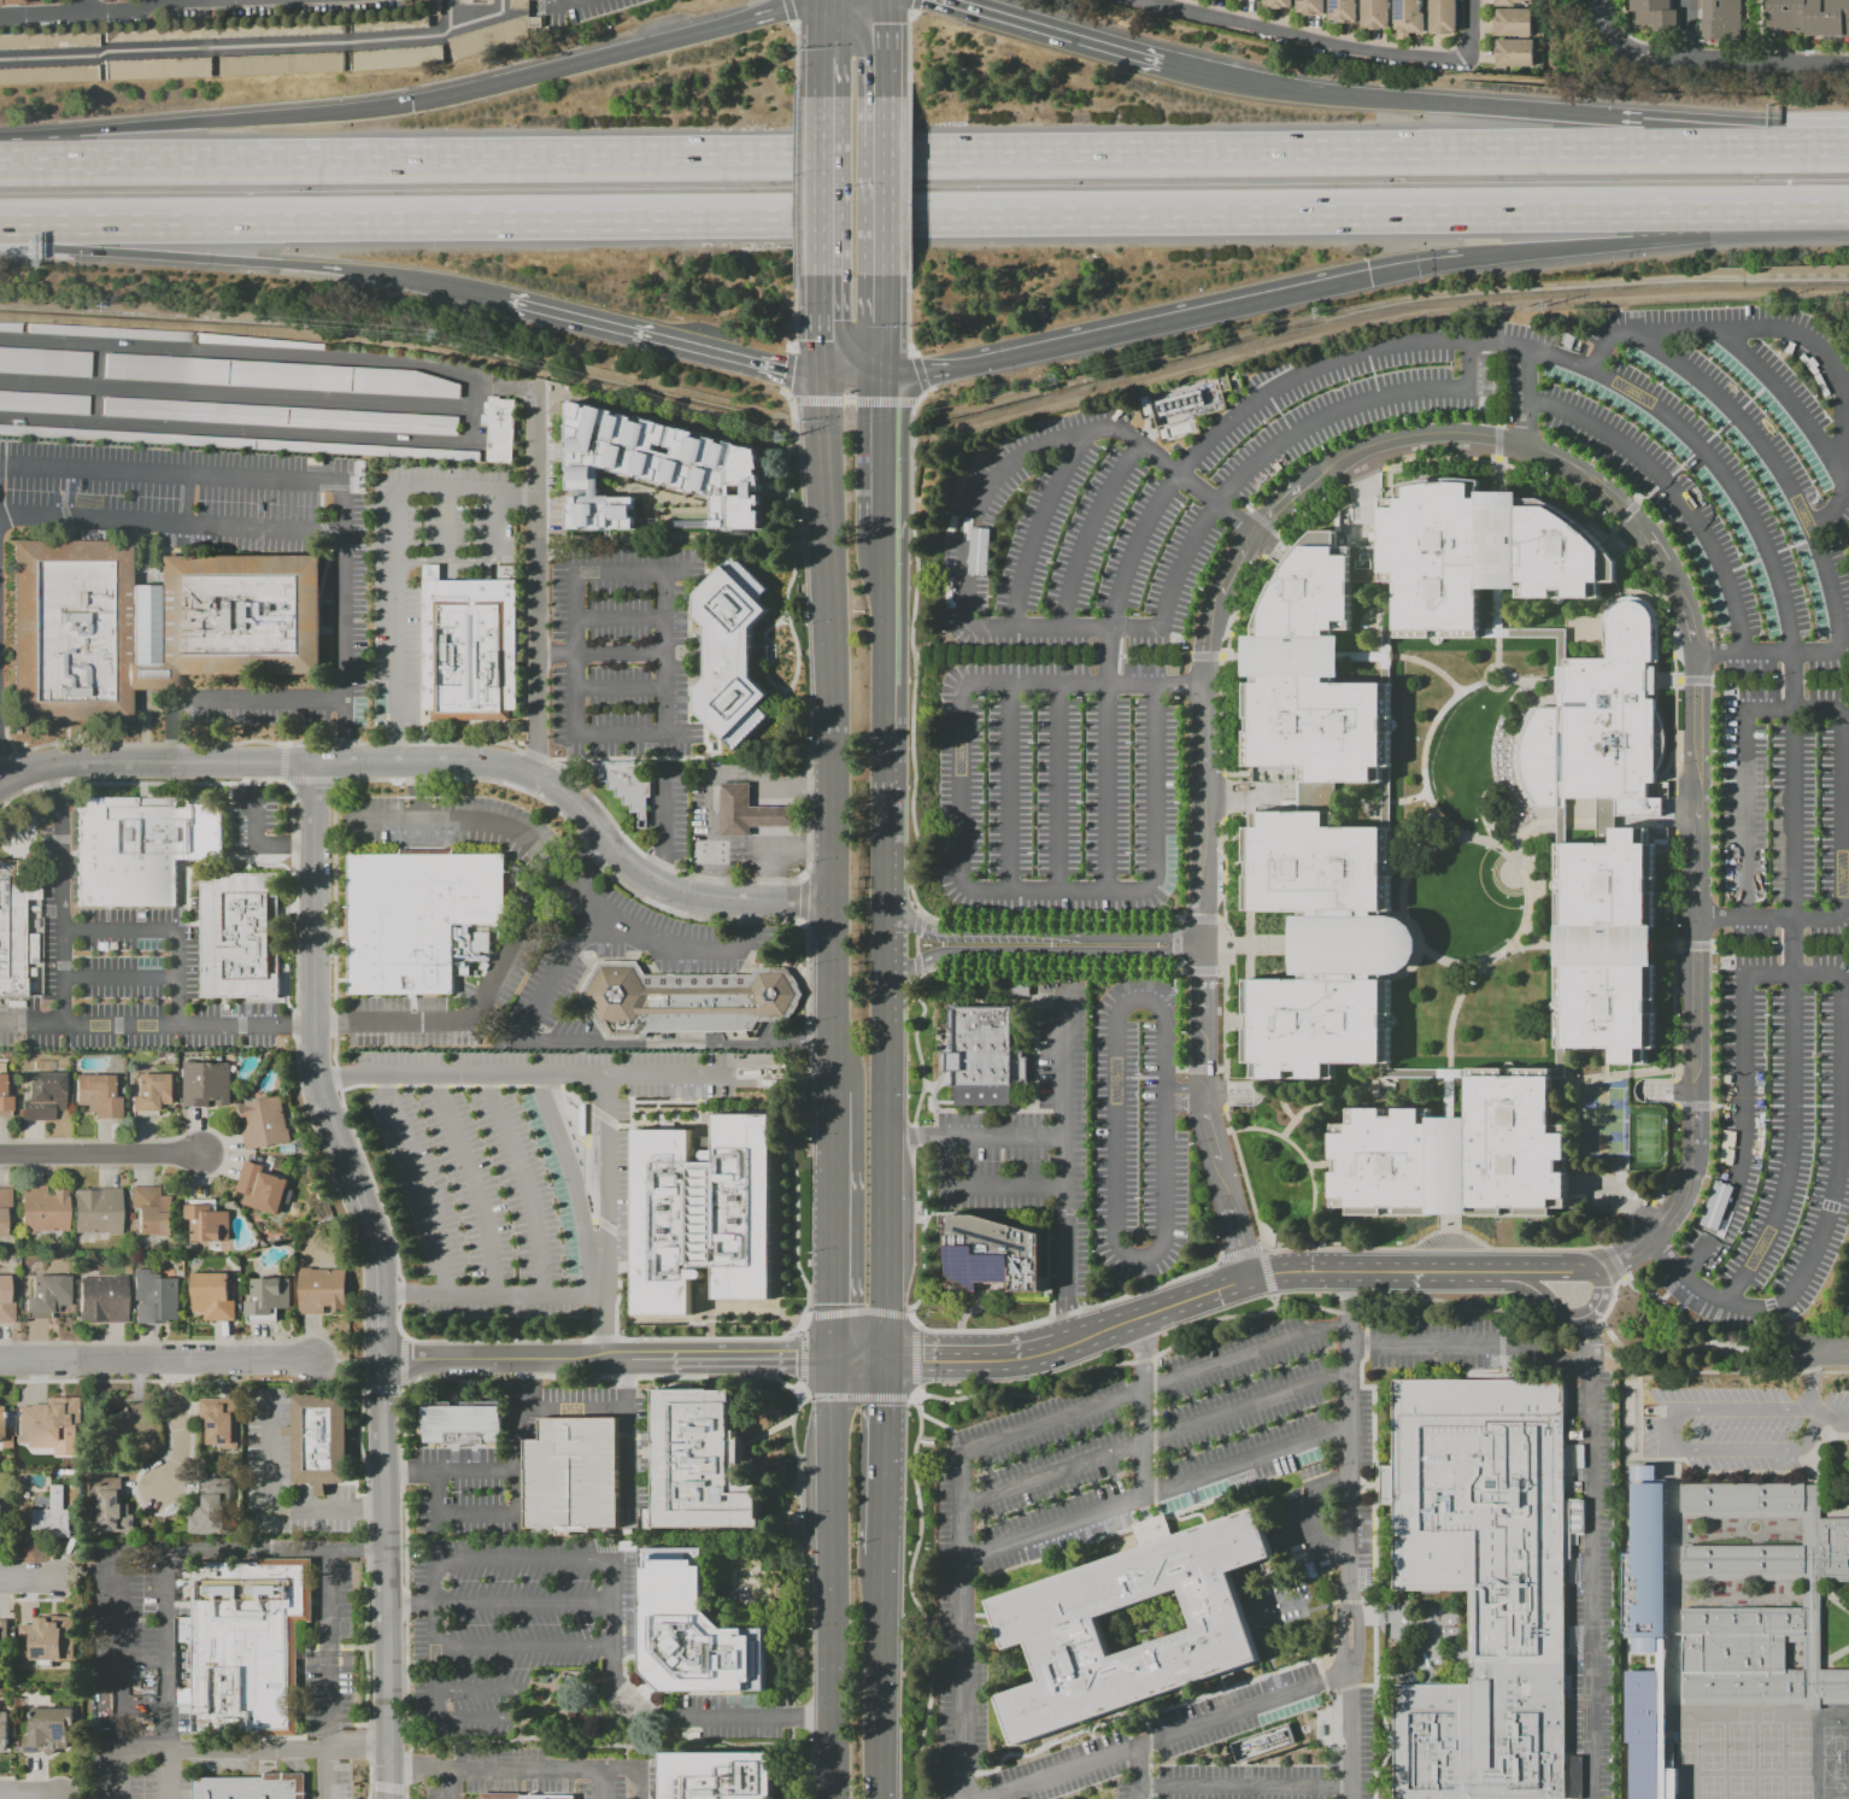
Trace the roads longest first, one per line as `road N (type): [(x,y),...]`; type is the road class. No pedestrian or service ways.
road 1 (motorway): [(11,224),(1848,211)]
road 2 (motorway): [(1680,146),(43,158)]
road 3 (residential): [(1593,1271),(1621,1261),(1673,1215),(1696,1158),(1698,654),(1678,582),(1640,526),(1572,469),(1487,441),(1404,444),(1323,475),(1256,535),(1219,609),(1205,686),(1203,795)]
road 4 (primary): [(817,380),(830,696),(830,1092)]
road 5 (residential): [(834,906),(723,906),(675,896),(634,872),(568,797),(530,775),(479,763),(317,763)]
road 6 (motorway): [(882,382),(1370,277)]
road 7 (motorway): [(1640,117),(1343,95),(1160,63)]
road 8 (residential): [(391,1798),(385,1359)]
road 9 (primary): [(830,1359),(833,1798)]
road 10 (motorway): [(818,1),(412,104)]
road 11 (residential): [(353,1174),(316,1053),(317,763)]
road 12 (motorway): [(11,224),(57,248),(387,275)]
road 13 (motorway): [(412,104),(78,130),(43,158)]
road 14 (residential): [(1201,945),(1203,1112),(1245,1278)]
road 15 (primary): [(885,1229),(884,900)]
road 16 (motorway): [(506,299),(817,380)]
road 17 (residential): [(317,763),(58,763),(0,785)]
road 18 (residential): [(0,1359),(317,1358)]
road 19 (residential): [(1066,1341),(1245,1278),(1349,1271)]
road 20 (residential): [(385,1359),(669,1359)]
road 21 (primary): [(830,1092),(830,1359)]
road 22 (primary): [(879,1798),(881,1554)]
road 23 (motorway): [(1462,260),(1624,244),(1692,212)]
road 24 (residential): [(0,16),(235,0)]
road 25 (motorway): [(1160,63),(942,0)]
road 26 (residential): [(0,1153),(201,1154)]
road 27 (primary): [(881,1554),(885,1360)]
road 28 (residential): [(385,1359),(380,1256),(353,1174)]
road 29 (residential): [(885,1360),(1029,1353),(1066,1341)]
road 30 (motorway): [(1848,145),(1680,146)]
road 31 (residential): [(1686,61),(1848,68)]
road 32 (residential): [(669,1359),(830,1359)]
road 33 (primary): [(881,685),(881,525)]
road 34 (residential): [(1203,795),(1201,945)]
road 35 (residential): [(1349,1271),(1499,1272)]
road 36 (residential): [(1499,1272),(1578,1318),(1599,1296),(1593,1271)]
road 37 (primary): [(817,96),(817,240)]
road 38 (primary): [(881,525),(882,382)]
road 39 (primary): [(885,275),(886,136)]
road 40 (primary): [(885,1360),(885,1229)]
road 41 (motorway): [(387,275),(506,299)]

